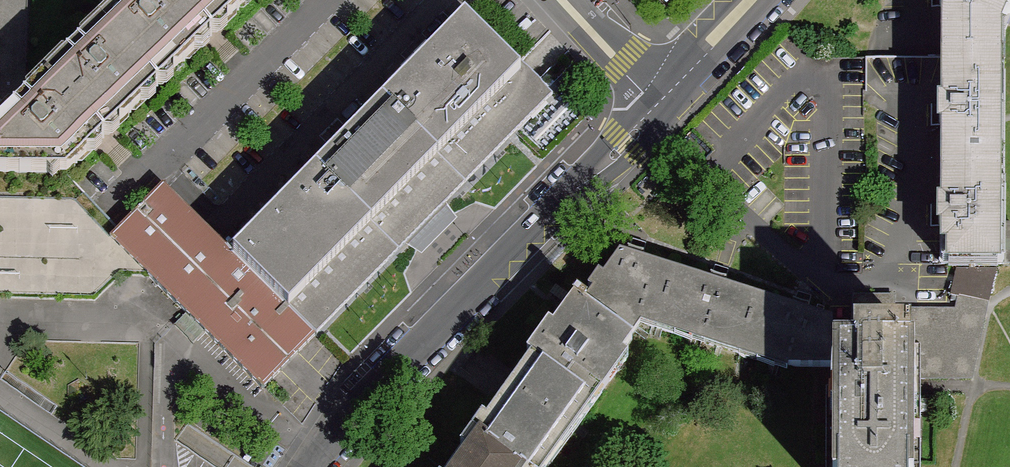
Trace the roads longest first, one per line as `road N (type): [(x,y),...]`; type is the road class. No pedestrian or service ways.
road 1 (residential): [(636,120),(348,415),(311,466)]
road 2 (residential): [(636,120),(819,279),(885,281)]
road 3 (residential): [(756,0),(657,99)]
road 4 (residential): [(657,99),(561,0)]

